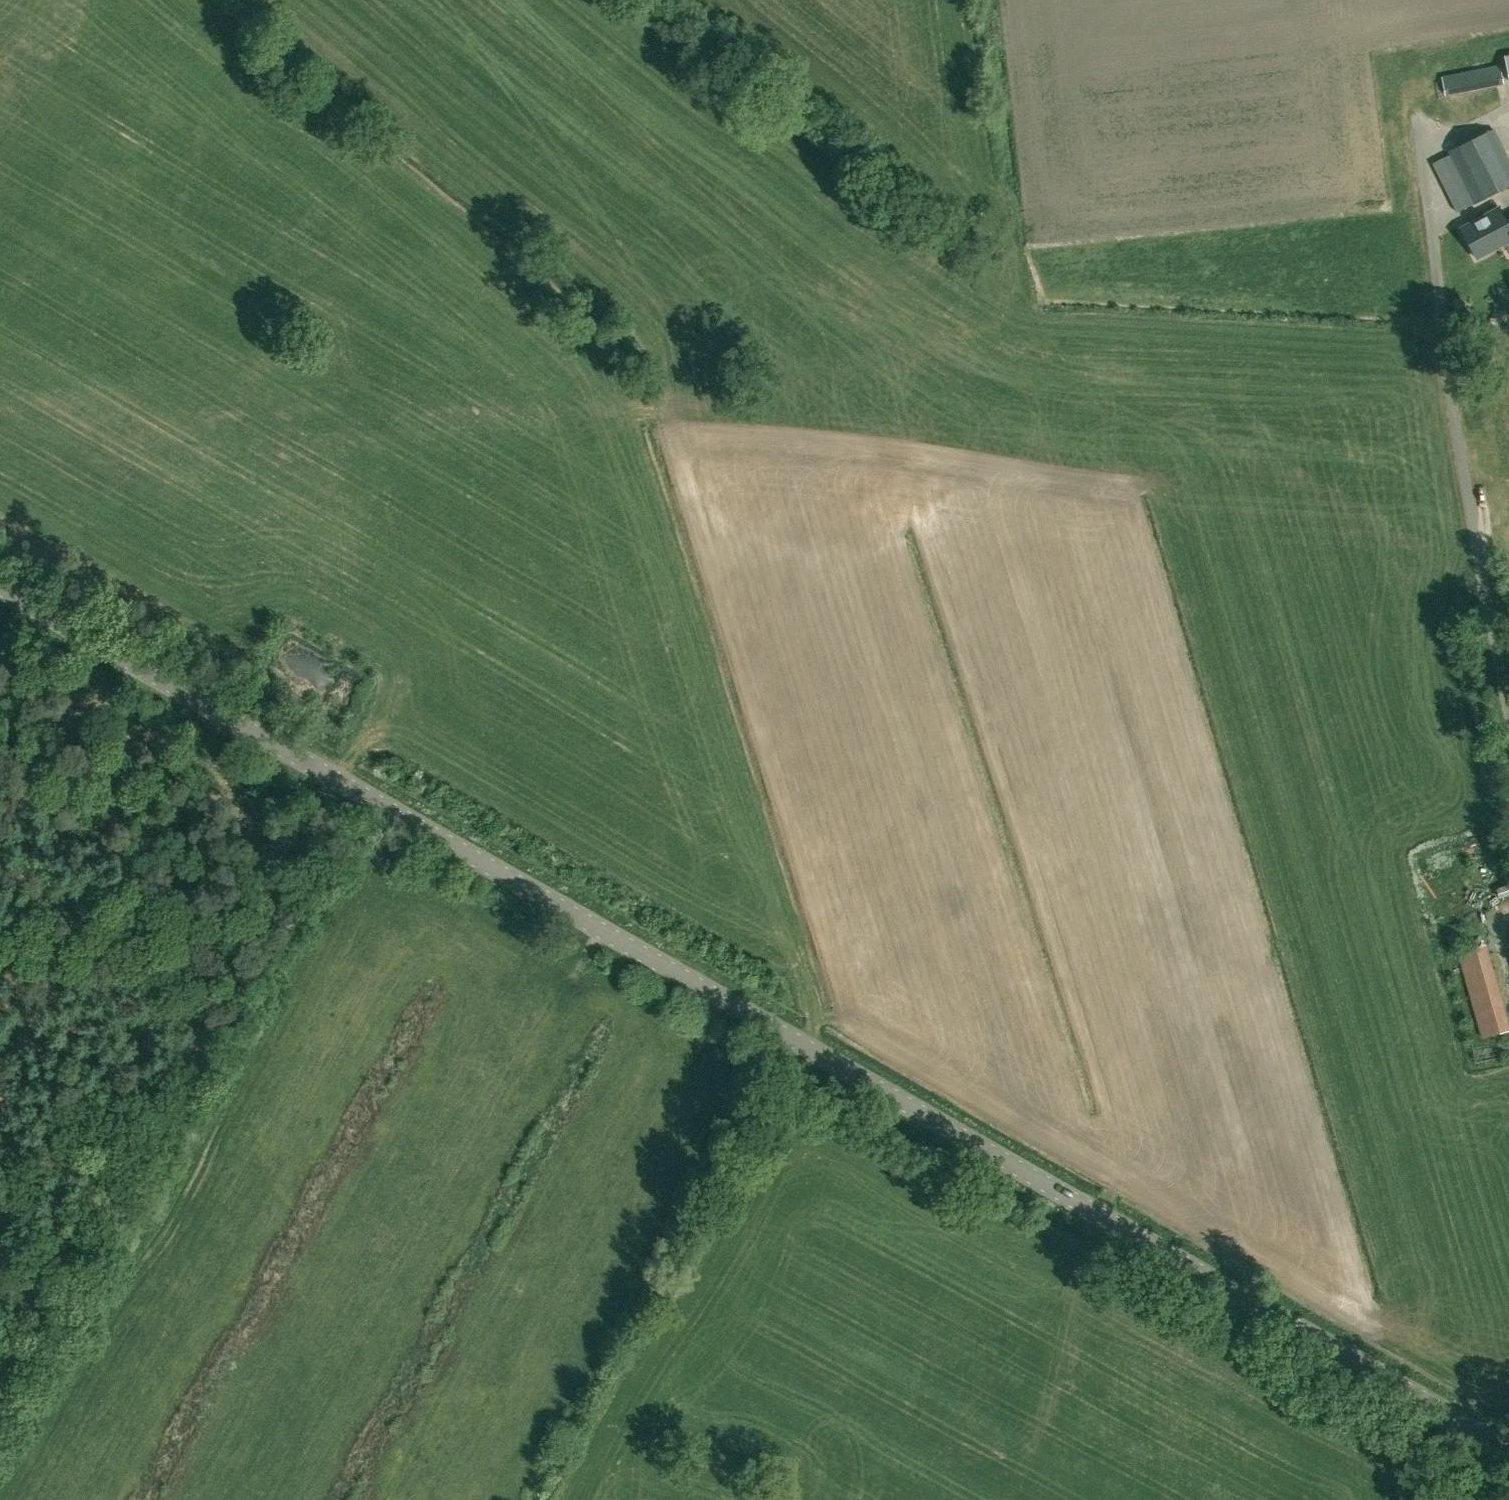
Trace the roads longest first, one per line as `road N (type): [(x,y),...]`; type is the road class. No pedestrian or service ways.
road 1 (tertiary): [(1508,1451),(0,585)]
road 2 (unclassified): [(1508,681),(1446,340)]

